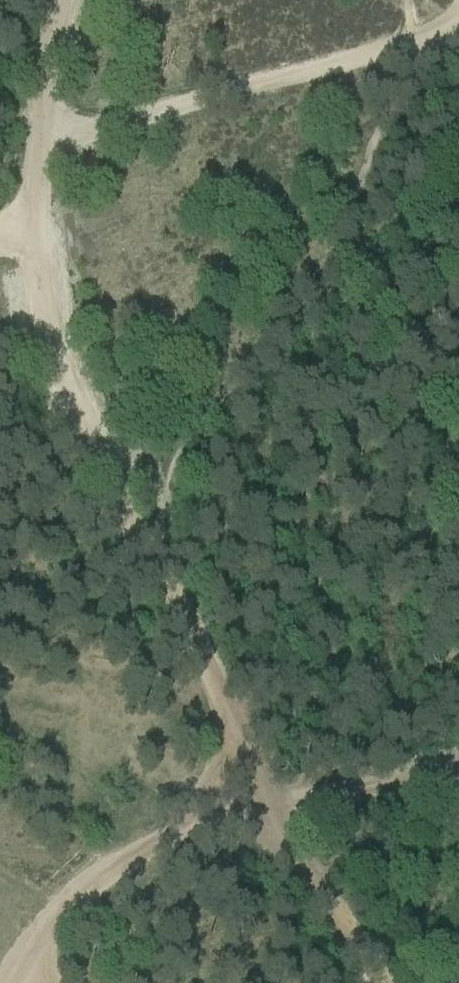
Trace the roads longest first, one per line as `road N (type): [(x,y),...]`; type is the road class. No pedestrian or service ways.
road 1 (track): [(458,25),(435,40),(404,87),(354,214),(183,454),(147,558),(220,698),(251,805),(121,853),(66,896),(12,982)]
road 2 (track): [(61,0),(31,223),(50,326),(85,429),(147,558)]
road 3 (track): [(387,982),(251,805),(458,776)]
road 4 (track): [(435,40),(42,142)]

